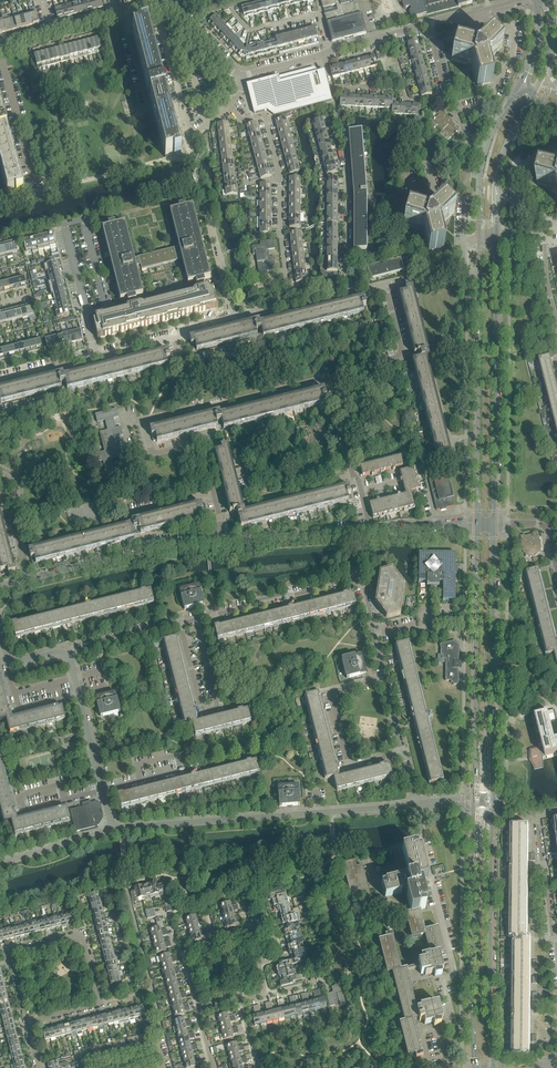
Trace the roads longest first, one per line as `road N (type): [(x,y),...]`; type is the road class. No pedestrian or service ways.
road 1 (residential): [(67,656),(355,580),(363,584),(386,677)]
road 2 (residential): [(222,541),(201,444),(152,456),(144,421),(333,379)]
road 3 (tertiary): [(114,825),(417,805)]
road 4 (tertiary): [(494,524),(497,236)]
road 5 (tertiary): [(477,524),(473,800)]
road 6 (tertiary): [(492,800),(494,524)]
road 7 (tertiary): [(473,800),(475,1067)]
road 8 (tertiary): [(494,1067),(492,800)]
road 9 (residential): [(430,1067),(423,1035),(453,1023),(445,984),(454,970),(423,841)]
road 10 (tertiary): [(479,273),(477,524)]
road 11 (residential): [(293,309),(279,166),(265,114),(245,119),(229,105)]
road 12 (residential): [(230,317),(188,144),(229,105)]
road 13 (residential): [(443,97),(451,114),(486,105),(510,64),(513,24),(434,45)]
road 14 (residential): [(28,1024),(10,952),(56,940),(82,934),(100,1006)]
road 15 (residential): [(352,295),(346,162),(332,88)]
road 16 (residential): [(28,582),(162,547),(222,541)]
road 17 (residential): [(402,752),(349,765),(331,691),(386,677)]
road 18 (tertiary): [(114,825),(67,656)]
road 19 (tertiary): [(521,85),(484,159),(479,238)]
road 20 (residential): [(356,479),(251,503),(237,451)]
road 21 (residential): [(222,541),(371,529)]
road 22 (residential): [(333,379),(402,355),(386,287)]
road 23 (residential): [(556,954),(536,814)]
road 24 (residential): [(96,357),(230,317)]
road 25 (residential): [(556,154),(524,165),(516,186),(516,217),(554,218),(555,231)]
road 26 (residential): [(65,228),(85,223),(106,307),(86,312)]
road 27 (residential): [(0,865),(114,825)]
road 28 (residential): [(28,582),(10,514),(17,493),(0,472)]

